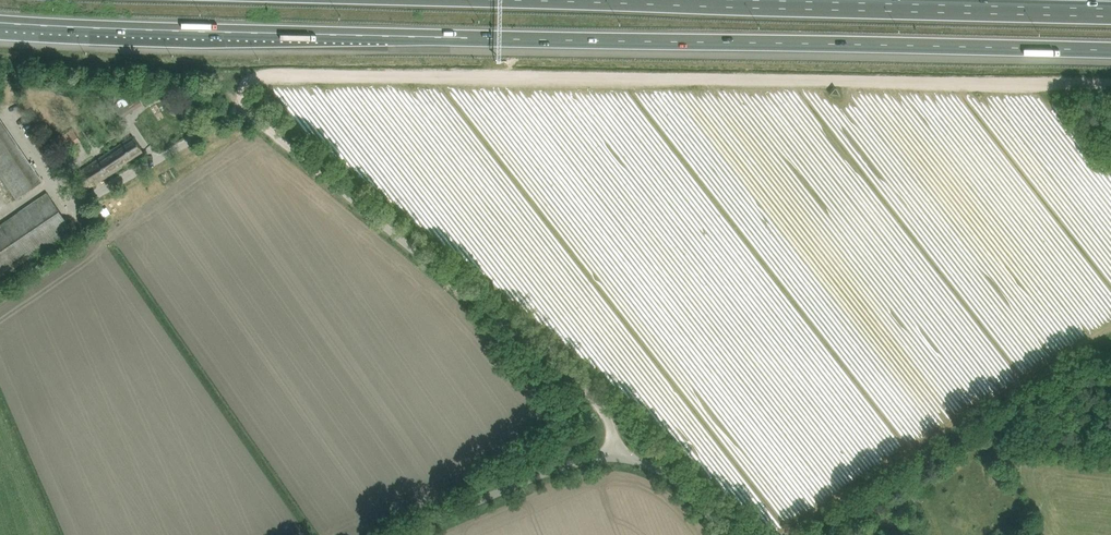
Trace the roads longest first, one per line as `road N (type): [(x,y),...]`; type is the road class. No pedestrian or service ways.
road 1 (motorway): [(0,22),(1110,52)]
road 2 (track): [(242,98),(245,80),(260,75),(1110,86)]
road 3 (unclassified): [(614,457),(610,421),(598,403),(242,98)]
road 4 (motorway): [(1110,10),(693,0)]
road 5 (unclassified): [(398,534),(566,465),(614,457)]
road 6 (unclassified): [(727,534),(668,475),(614,457)]

